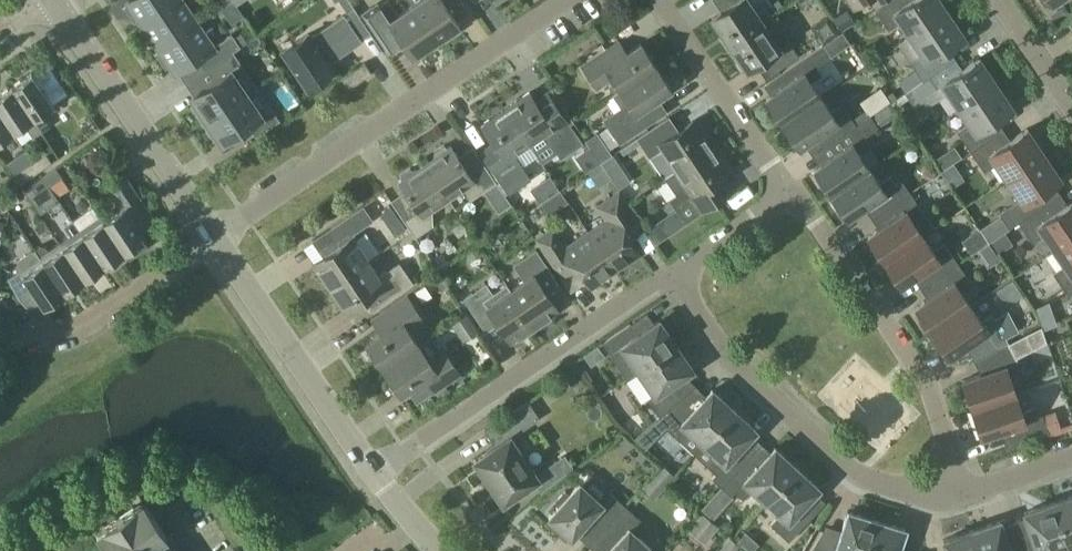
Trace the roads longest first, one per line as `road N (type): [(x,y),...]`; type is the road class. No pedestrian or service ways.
road 1 (residential): [(568,0),(213,237)]
road 2 (residential): [(961,495),(878,482),(723,351),(671,274)]
road 3 (residential): [(374,476),(671,274)]
road 4 (residential): [(961,495),(936,400),(791,195)]
road 5 (residential): [(374,476),(213,237)]
road 6 (residential): [(213,237),(72,30)]
road 7 (residential): [(0,328),(32,338),(72,334),(213,237)]
road 8 (residential): [(791,195),(661,0)]
road 9 (residential): [(671,274),(791,195)]
road 10 (residential): [(1071,104),(999,0)]

